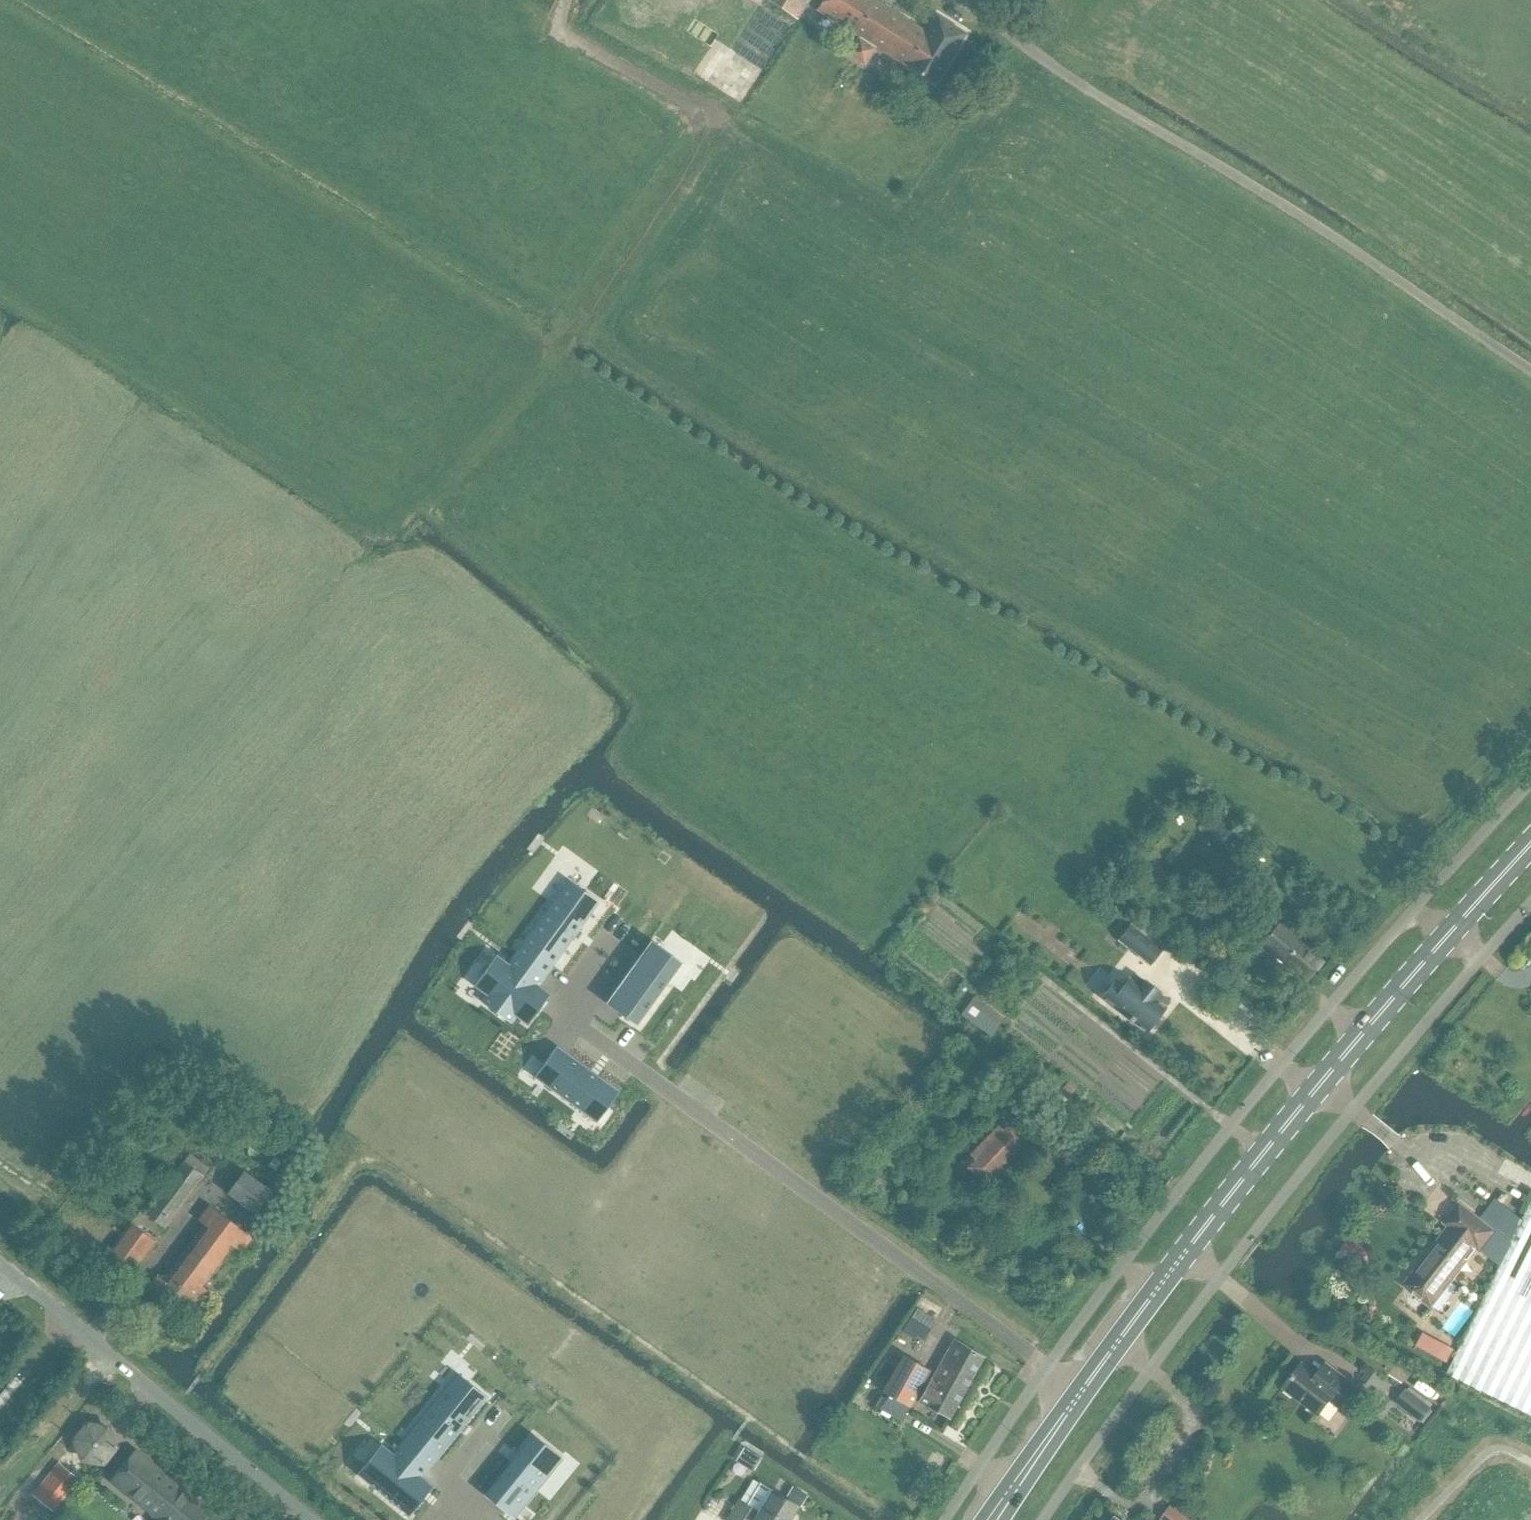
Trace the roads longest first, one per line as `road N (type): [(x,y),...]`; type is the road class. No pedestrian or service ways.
road 1 (secondary): [(1487,891),(1220,1207),(1082,1391)]
road 2 (residential): [(1082,1391),(568,1018)]
road 3 (track): [(566,0),(558,29),(566,38),(710,125),(709,141),(567,353)]
road 4 (residential): [(312,1519),(0,1265)]
road 5 (secondary): [(1082,1391),(991,1519)]
road 6 (residential): [(499,1412),(447,1479),(455,1487),(434,1514)]

